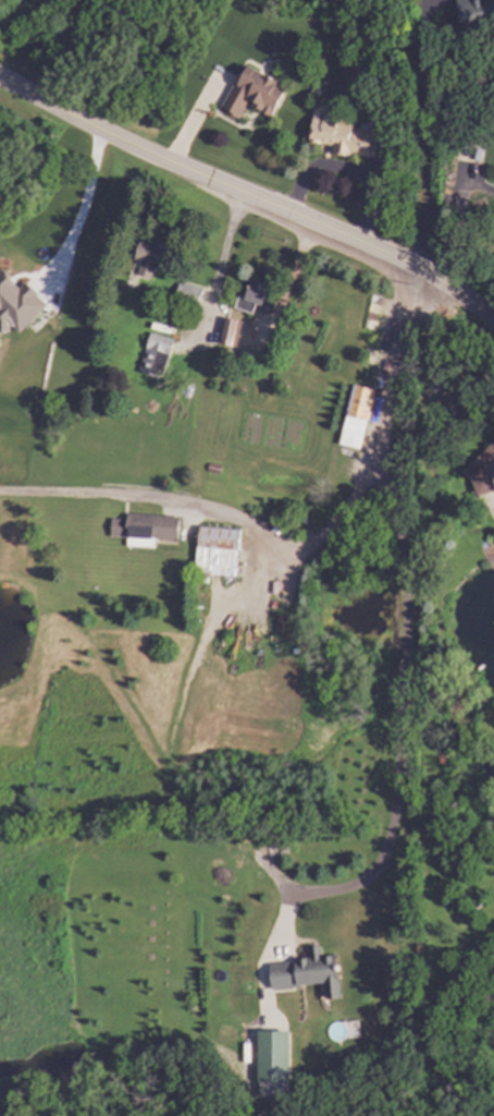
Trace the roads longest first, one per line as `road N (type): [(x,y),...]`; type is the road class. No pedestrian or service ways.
road 1 (tertiary): [(0,74),(415,268)]

